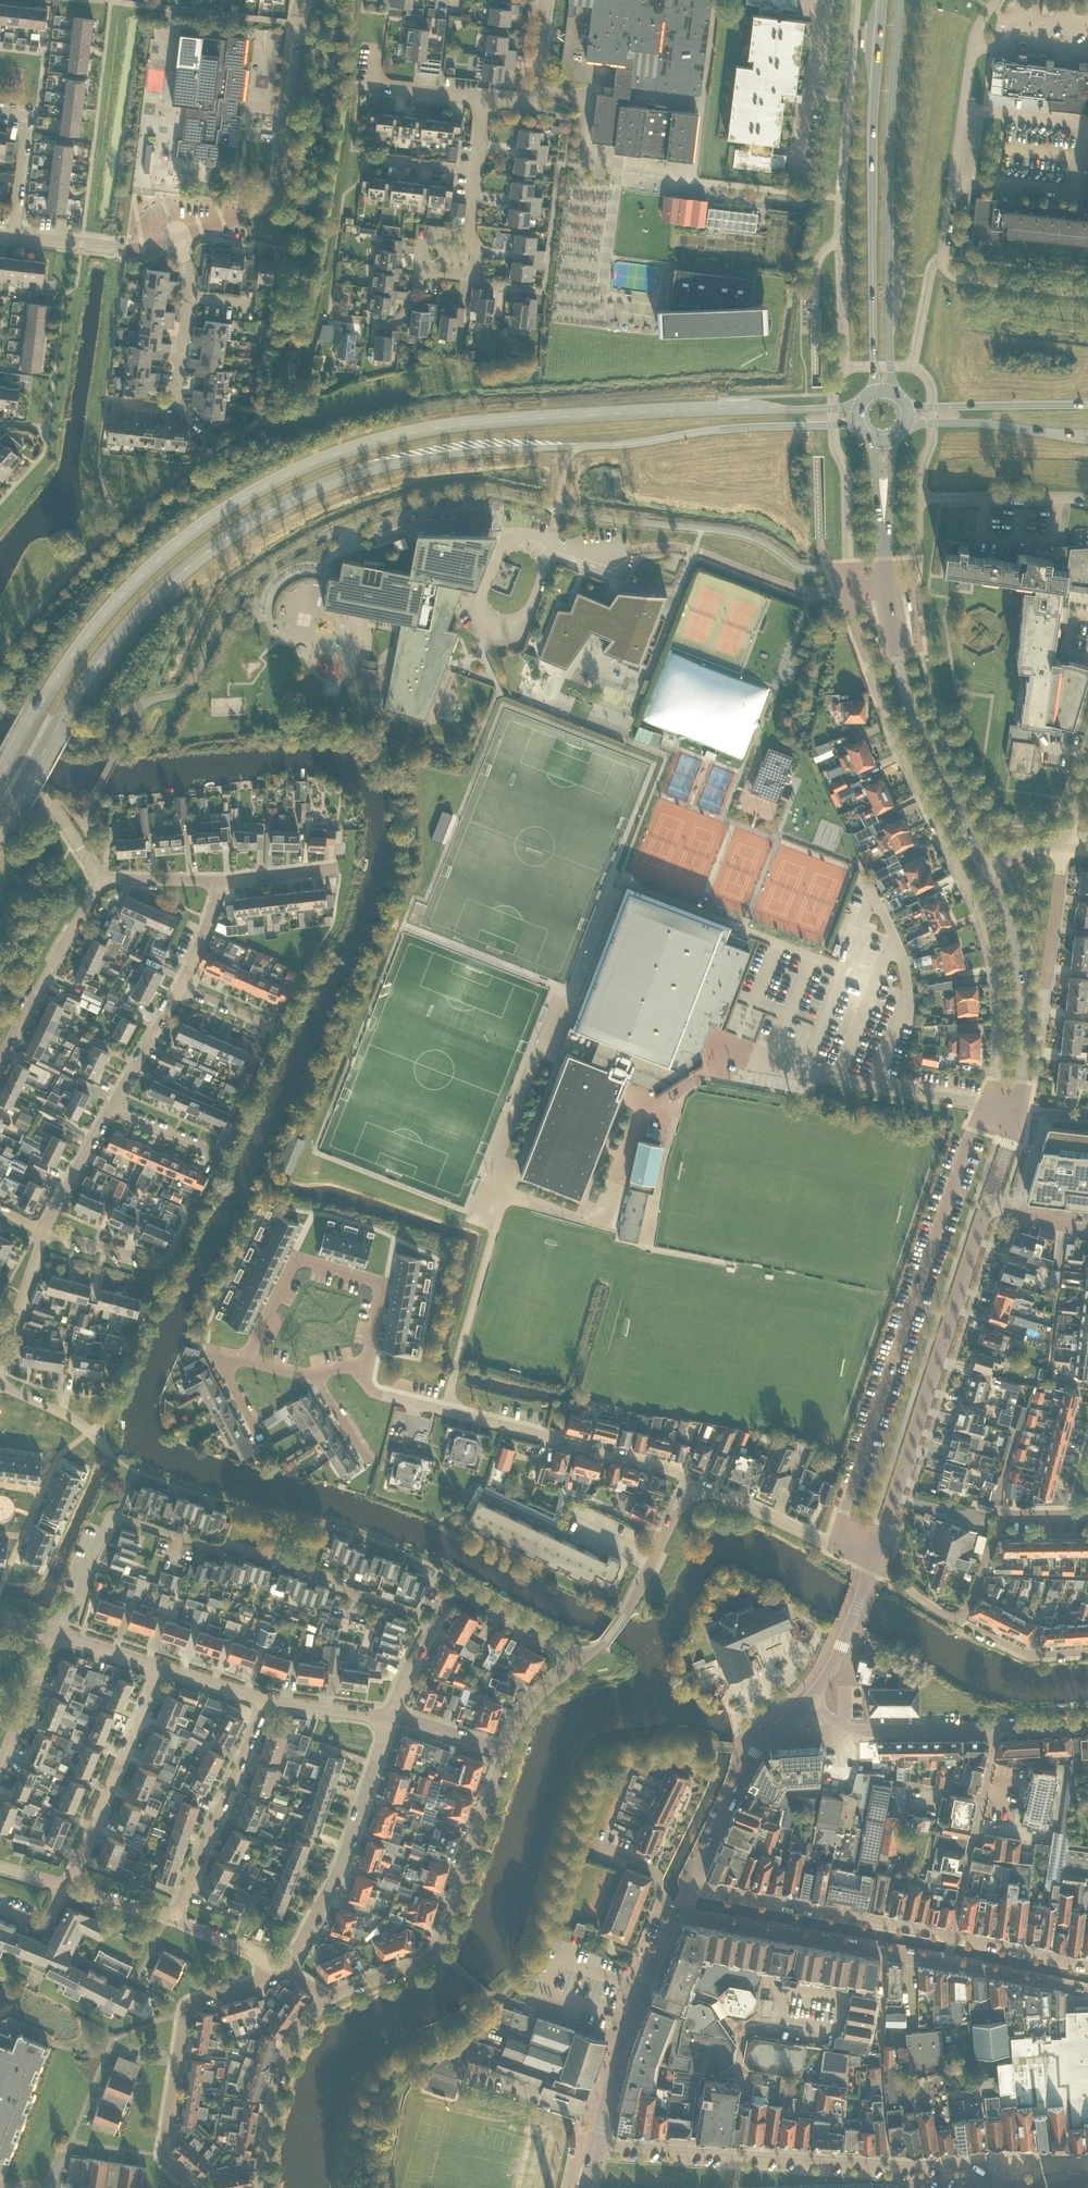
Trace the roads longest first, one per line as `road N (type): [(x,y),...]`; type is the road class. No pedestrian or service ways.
road 1 (primary): [(0,834),(108,650),(206,553),(307,493),(434,456),(607,446),(715,429),(856,428)]
road 2 (primary): [(856,406),(473,422),(404,433),(327,458),(211,519),(130,588),(67,664),(0,781)]
road 3 (residential): [(993,1110),(998,1035),(990,947),(894,730),(850,578),(885,572)]
road 4 (residential): [(52,1634),(78,1599),(115,1518),(338,1579),(343,1590),(435,1625)]
road 5 (residential): [(475,278),(546,293),(560,164),(784,190)]
road 6 (unclassified): [(1087,294),(961,278),(941,261),(970,62),(996,0)]
road 7 (primary): [(892,392),(890,194),(900,0)]
road 8 (primary): [(882,0),(870,392)]
road 9 (residential): [(993,1110),(723,1048),(701,1082),(640,1107)]
road 10 (tertiary): [(873,1564),(987,1205)]
road 11 (residential): [(691,1480),(375,1393),(353,1364)]
road 12 (unclassified): [(331,2000),(438,1950),(506,1751)]
road 13 (tertiary): [(988,870),(908,695),(885,572)]
road 14 (unclassified): [(303,0),(278,195),(232,225),(179,241)]
road 15 (residential): [(197,2187),(161,2154),(184,2017),(189,2004),(256,1982),(273,1962)]
road 16 (residential): [(890,2164),(596,2143)]
road 17 (residential): [(353,1364),(370,1350),(381,1290),(305,1261),(289,1271),(245,1360)]
road 18 (residential): [(282,1969),(343,1860),(391,1716)]
road 19 (residential): [(953,1934),(693,1884)]
road 20 (tertiary): [(1019,1115),(1025,1019),(1016,953),(988,870)]
road 21 (tertiary): [(596,2143),(622,2041),(677,1913)]
road 22 (residential): [(174,1919),(266,1701)]
road 23 (residential): [(67,1885),(160,1668)]
road 24 (tertiary): [(693,1884),(759,1744),(808,1700)]
road 25 (unclassified): [(579,1659),(625,1613),(691,1480)]
road 26 (residential): [(890,2164),(882,2077),(885,1951)]
road 27 (residential): [(953,1934),(997,1728)]
road 28 (residential): [(0,1063),(99,881)]
road 29 (residential): [(885,1951),(1087,1994)]
road 30 (unclassified): [(264,2187),(293,2043),(331,2000)]
road 31 (unclassified): [(873,1564),(691,1480)]
road 32 (residential): [(958,1621),(1004,1516),(1087,1515)]
road 33 (unclassified): [(997,1728),(860,1730),(808,1700)]
road 34 (secondary): [(1087,405),(906,405)]
road 35 (secondary): [(907,426),(989,424),(1087,436)]
road 36 (residential): [(117,400),(176,407),(189,295)]
road 37 (residential): [(1087,501),(921,500)]
road 38 (unclassified): [(179,241),(145,252),(16,236)]
road 39 (residential): [(1043,1007),(1064,846)]
road 40 (tertiary): [(808,1700),(837,1658),(873,1564)]
road 41 (residential): [(486,98),(532,104),(545,0)]
road 42 (residential): [(99,881),(50,803),(0,775)]
road 43 (residential): [(16,236),(29,117),(0,114)]
road 44 (residential): [(373,53),(370,84),(486,98)]
road 45 (residential): [(0,1369),(43,1232)]
road 46 (residential): [(112,1110),(180,987)]
road 47 (residential): [(43,1232),(112,1110)]
road 48 (residential): [(579,1659),(461,1588)]
road 49 (residential): [(1087,1964),(953,1934)]
road 50 (residential): [(471,234),(486,98)]
road 51 (residential): [(958,1621),(1027,1653),(1087,1652)]
road 52 (residential): [(0,1759),(52,1634)]
road 53 (residential): [(109,1452),(73,1418),(0,1384)]
road 54 (residential): [(168,1267),(43,1232)]
road 55 (unclassified): [(391,1716),(266,1701)]
road 56 (residential): [(341,867),(219,881)]
road 57 (unclassified): [(506,1751),(391,1716)]

